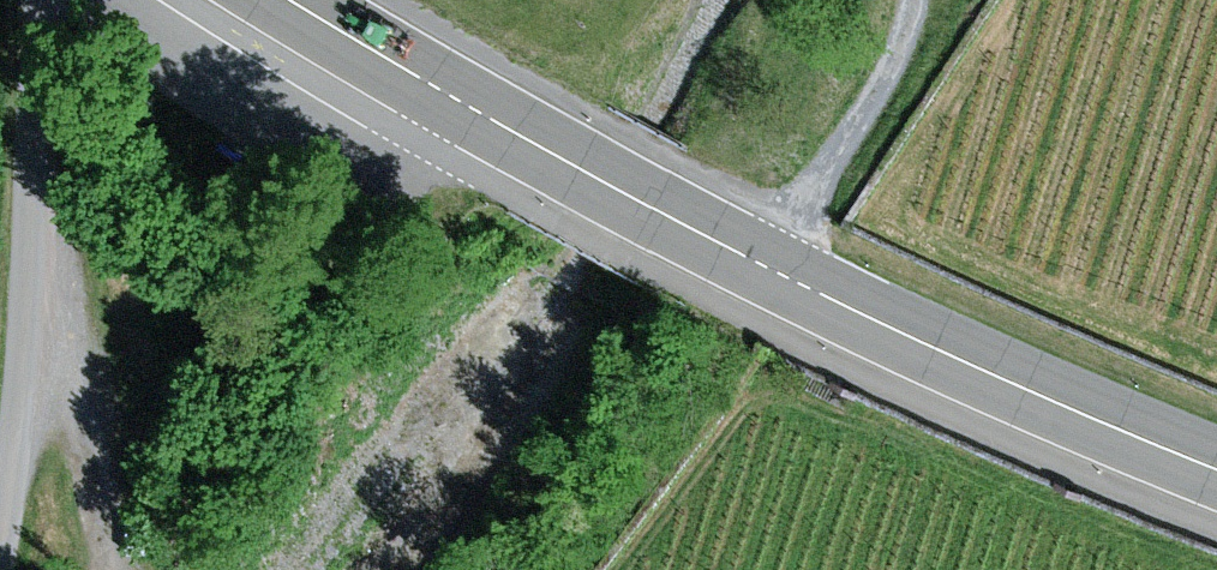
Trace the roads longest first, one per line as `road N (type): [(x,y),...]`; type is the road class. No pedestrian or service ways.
road 1 (primary): [(1216,465),(1001,377),(766,265),(464,107),(295,0)]
road 2 (unclassified): [(0,509),(25,301),(46,0)]
road 3 (track): [(766,265),(914,28),(913,0)]

